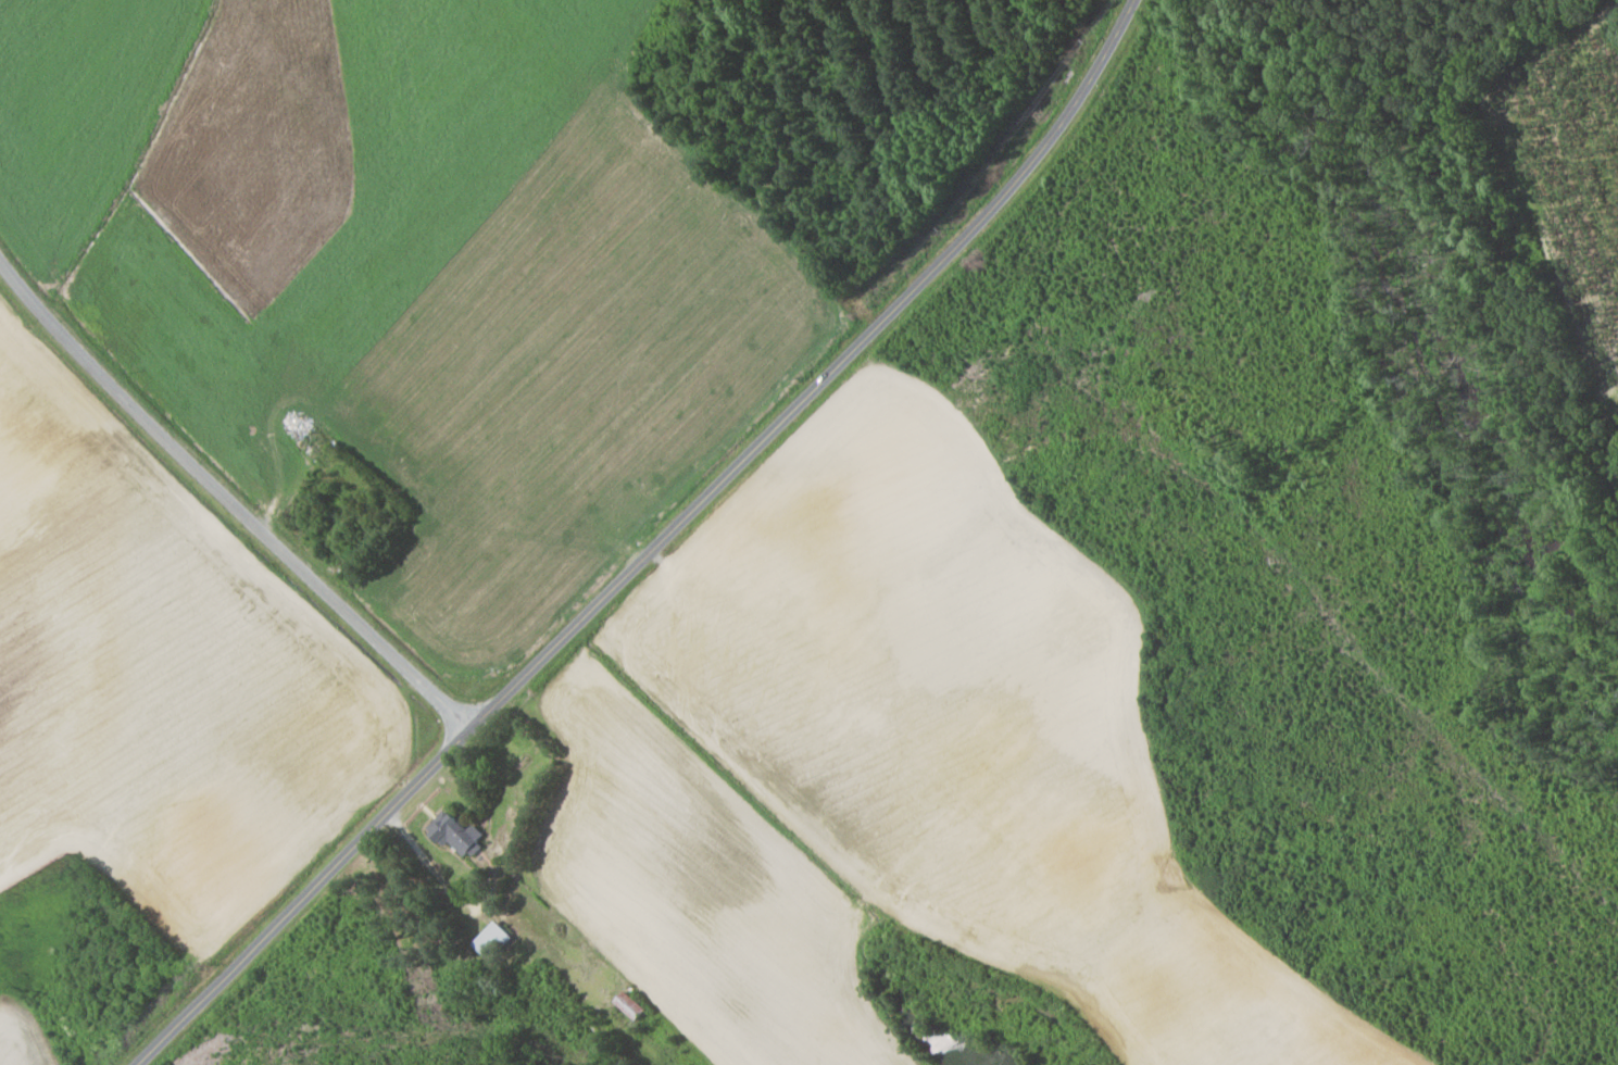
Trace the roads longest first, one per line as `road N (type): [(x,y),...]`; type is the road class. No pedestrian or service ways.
road 1 (residential): [(136,1064),(961,241),(1077,99),(1134,0)]
road 2 (residential): [(467,730),(410,661),(93,378),(88,361),(0,273)]

